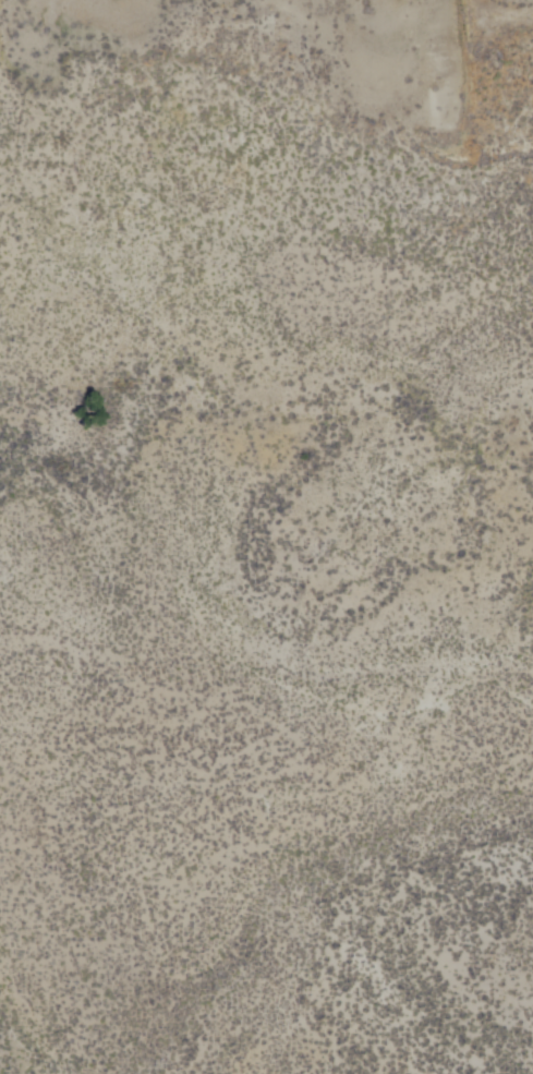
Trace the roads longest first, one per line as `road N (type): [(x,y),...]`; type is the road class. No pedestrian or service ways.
road 1 (track): [(468,0),(462,161)]

